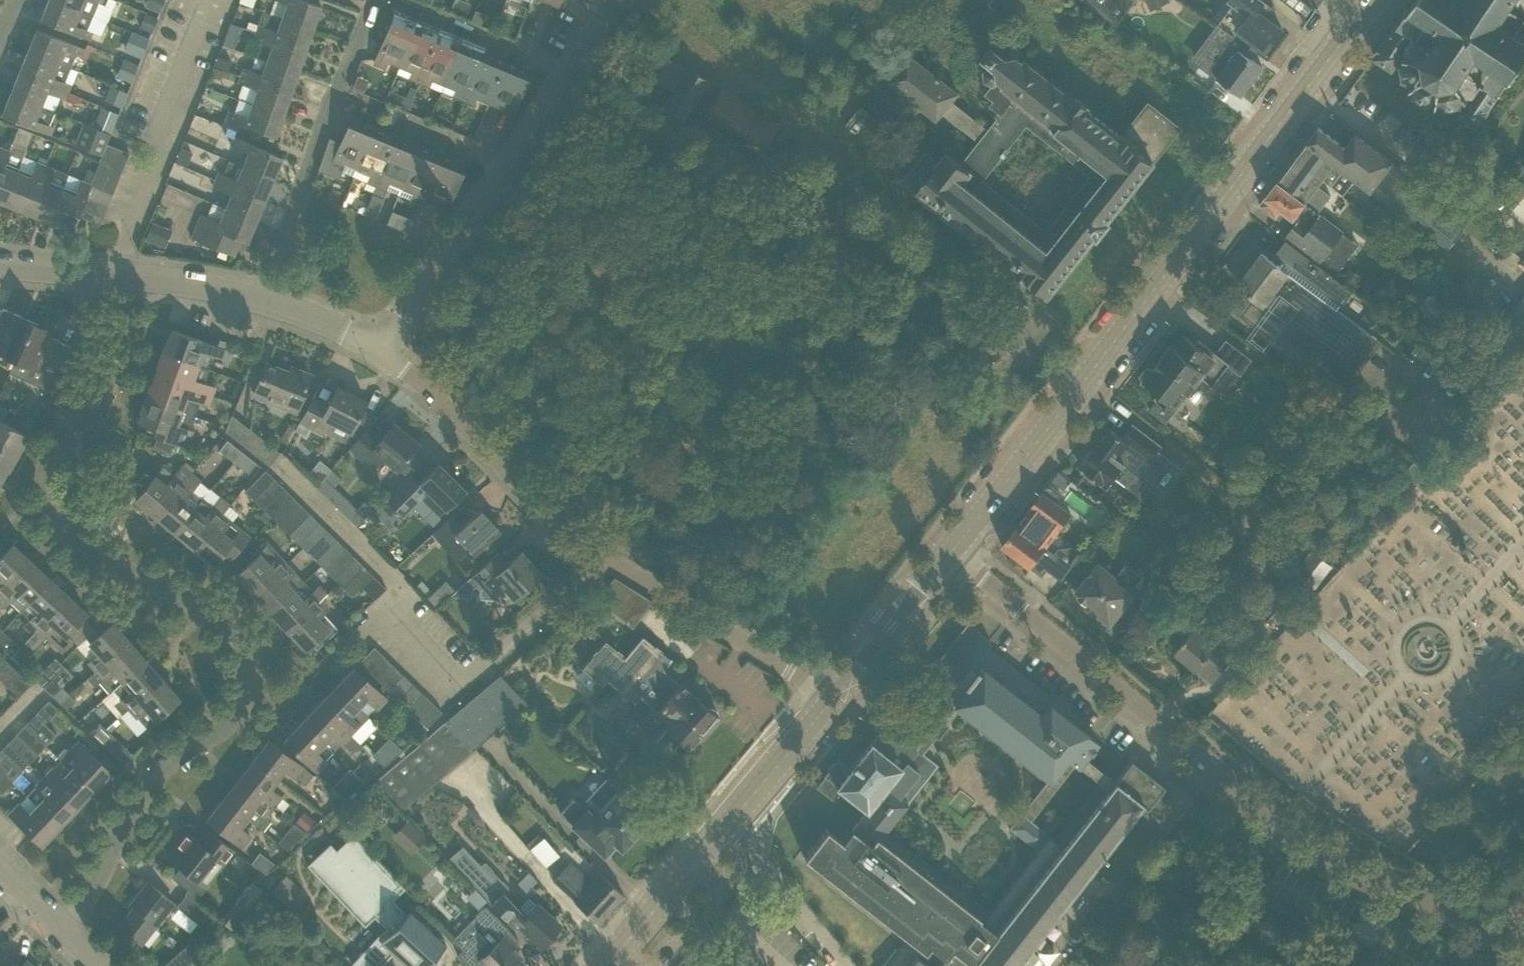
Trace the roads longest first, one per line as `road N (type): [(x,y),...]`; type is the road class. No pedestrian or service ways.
road 1 (residential): [(64,928),(91,894),(147,785),(246,714),(257,683),(254,647),(218,607),(56,514),(50,479),(58,448),(105,407),(125,367),(133,274)]
road 2 (tertiary): [(949,560),(1377,0)]
road 3 (residential): [(395,353),(606,553),(831,707)]
road 4 (residential): [(395,353),(538,138),(615,0)]
road 5 (residential): [(1523,934),(1382,885),(1298,838),(1170,736)]
road 6 (tertiary): [(603,965),(831,707)]
road 7 (residential): [(1170,736),(949,560)]
road 8 (residential): [(277,300),(305,184),(339,91)]
road 9 (tertiary): [(831,707),(949,560)]
road 10 (residential): [(492,153),(339,91)]
road 11 (residential): [(538,59),(397,0)]
road 12 (residential): [(133,274),(277,300)]
road 13 (residential): [(0,262),(133,274)]
road 14 (residential): [(277,300),(395,353)]

